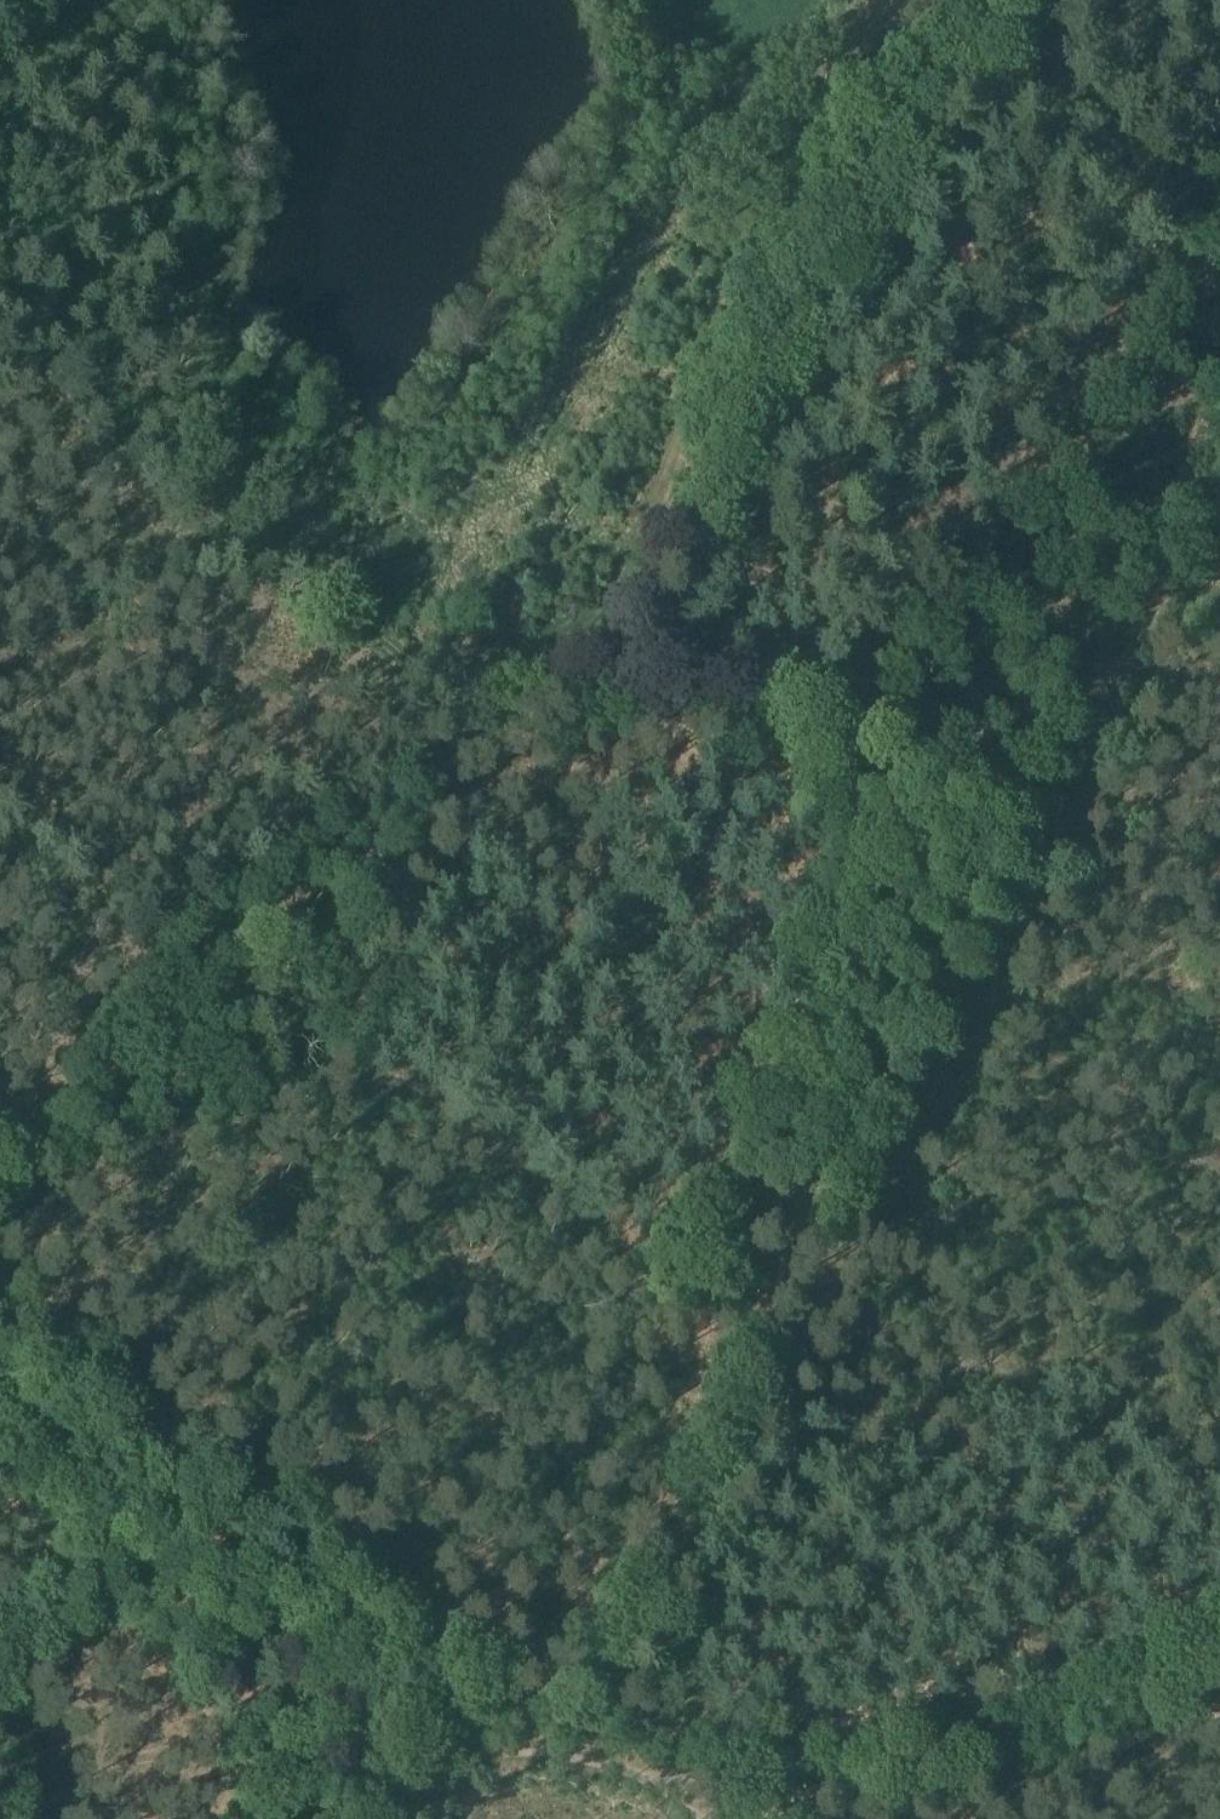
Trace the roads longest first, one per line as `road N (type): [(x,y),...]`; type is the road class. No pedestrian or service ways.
road 1 (track): [(0,1439),(268,1641),(446,1739),(637,1772),(714,1818)]
road 2 (track): [(637,1772),(989,1729),(1127,1683),(1219,1618)]

